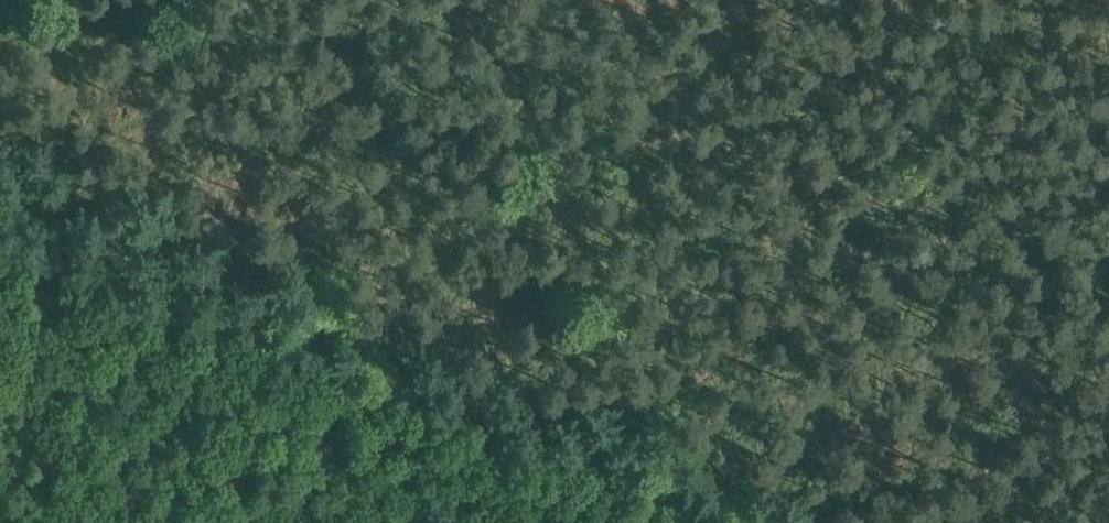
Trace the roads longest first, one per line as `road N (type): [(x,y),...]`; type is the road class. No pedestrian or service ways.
road 1 (track): [(0,221),(750,522)]

